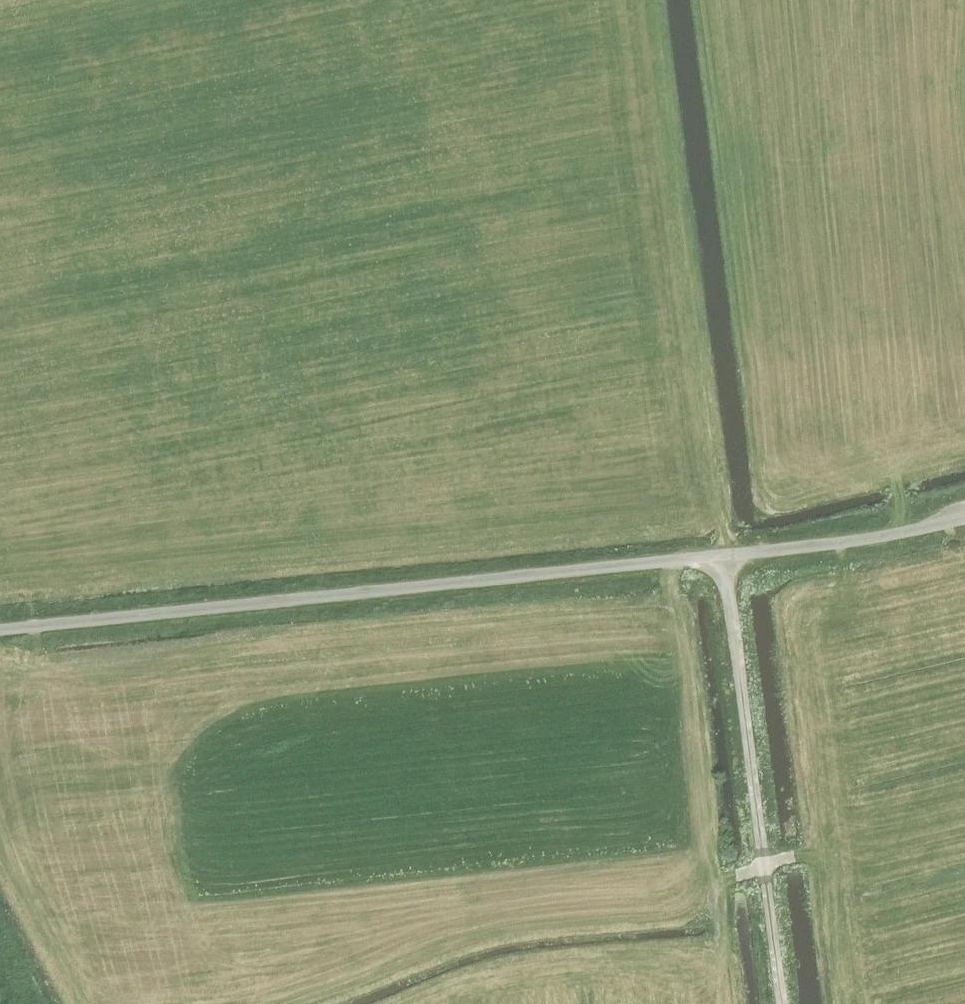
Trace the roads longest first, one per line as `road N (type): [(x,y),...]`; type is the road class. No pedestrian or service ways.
road 1 (unclassified): [(0,630),(723,555)]

